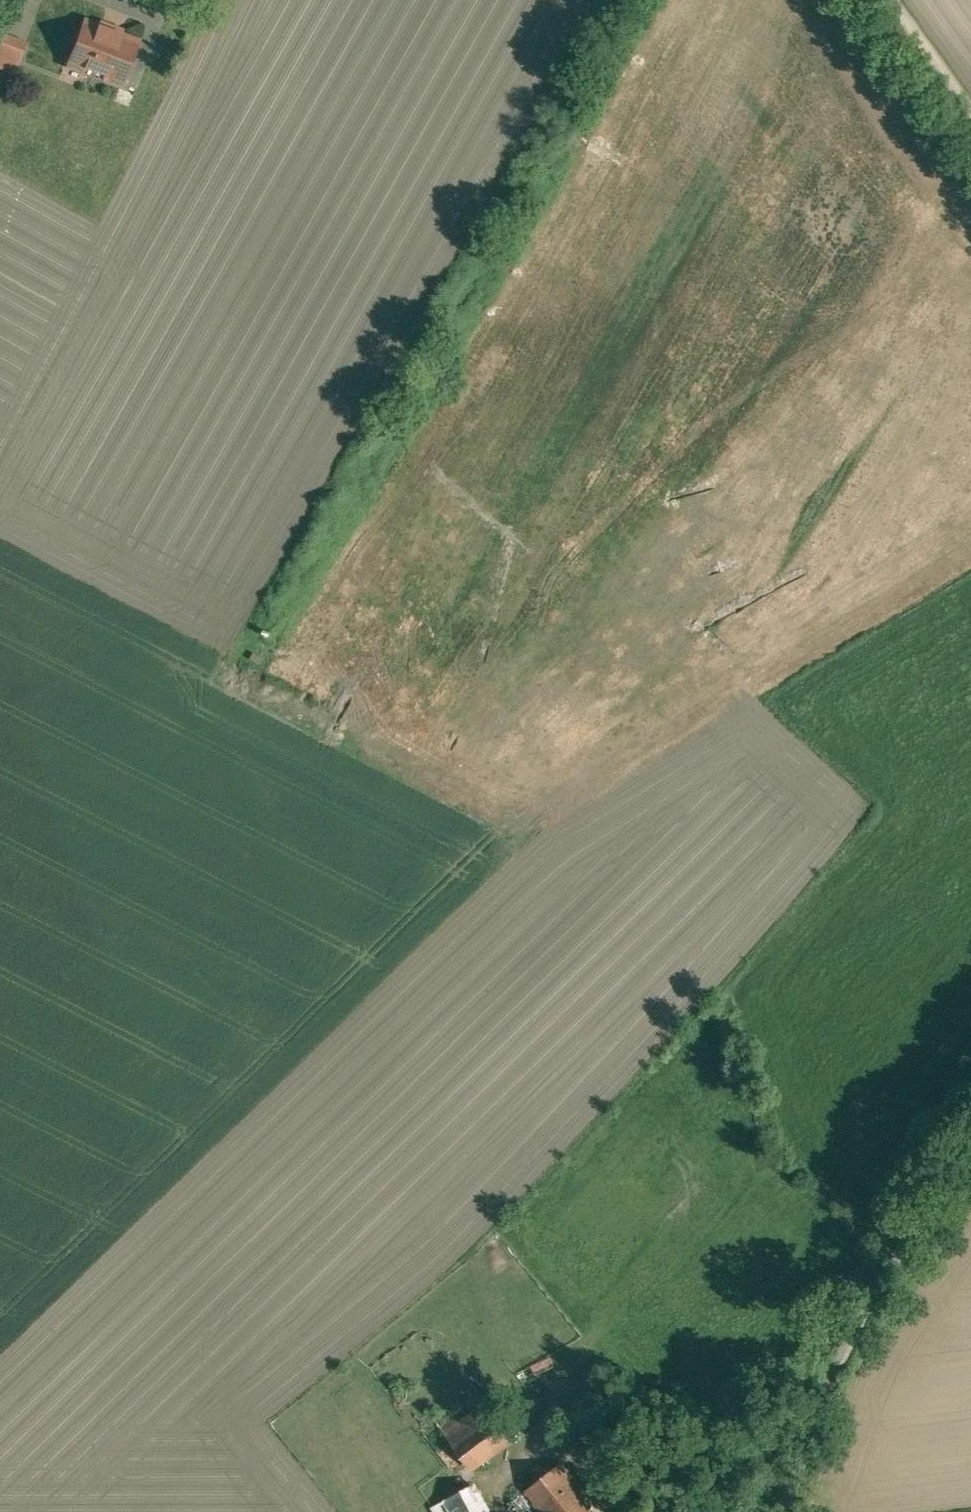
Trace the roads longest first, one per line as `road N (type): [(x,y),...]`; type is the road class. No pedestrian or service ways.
road 1 (unclassified): [(970,1148),(824,1311),(740,1511)]
road 2 (track): [(970,103),(899,0)]

